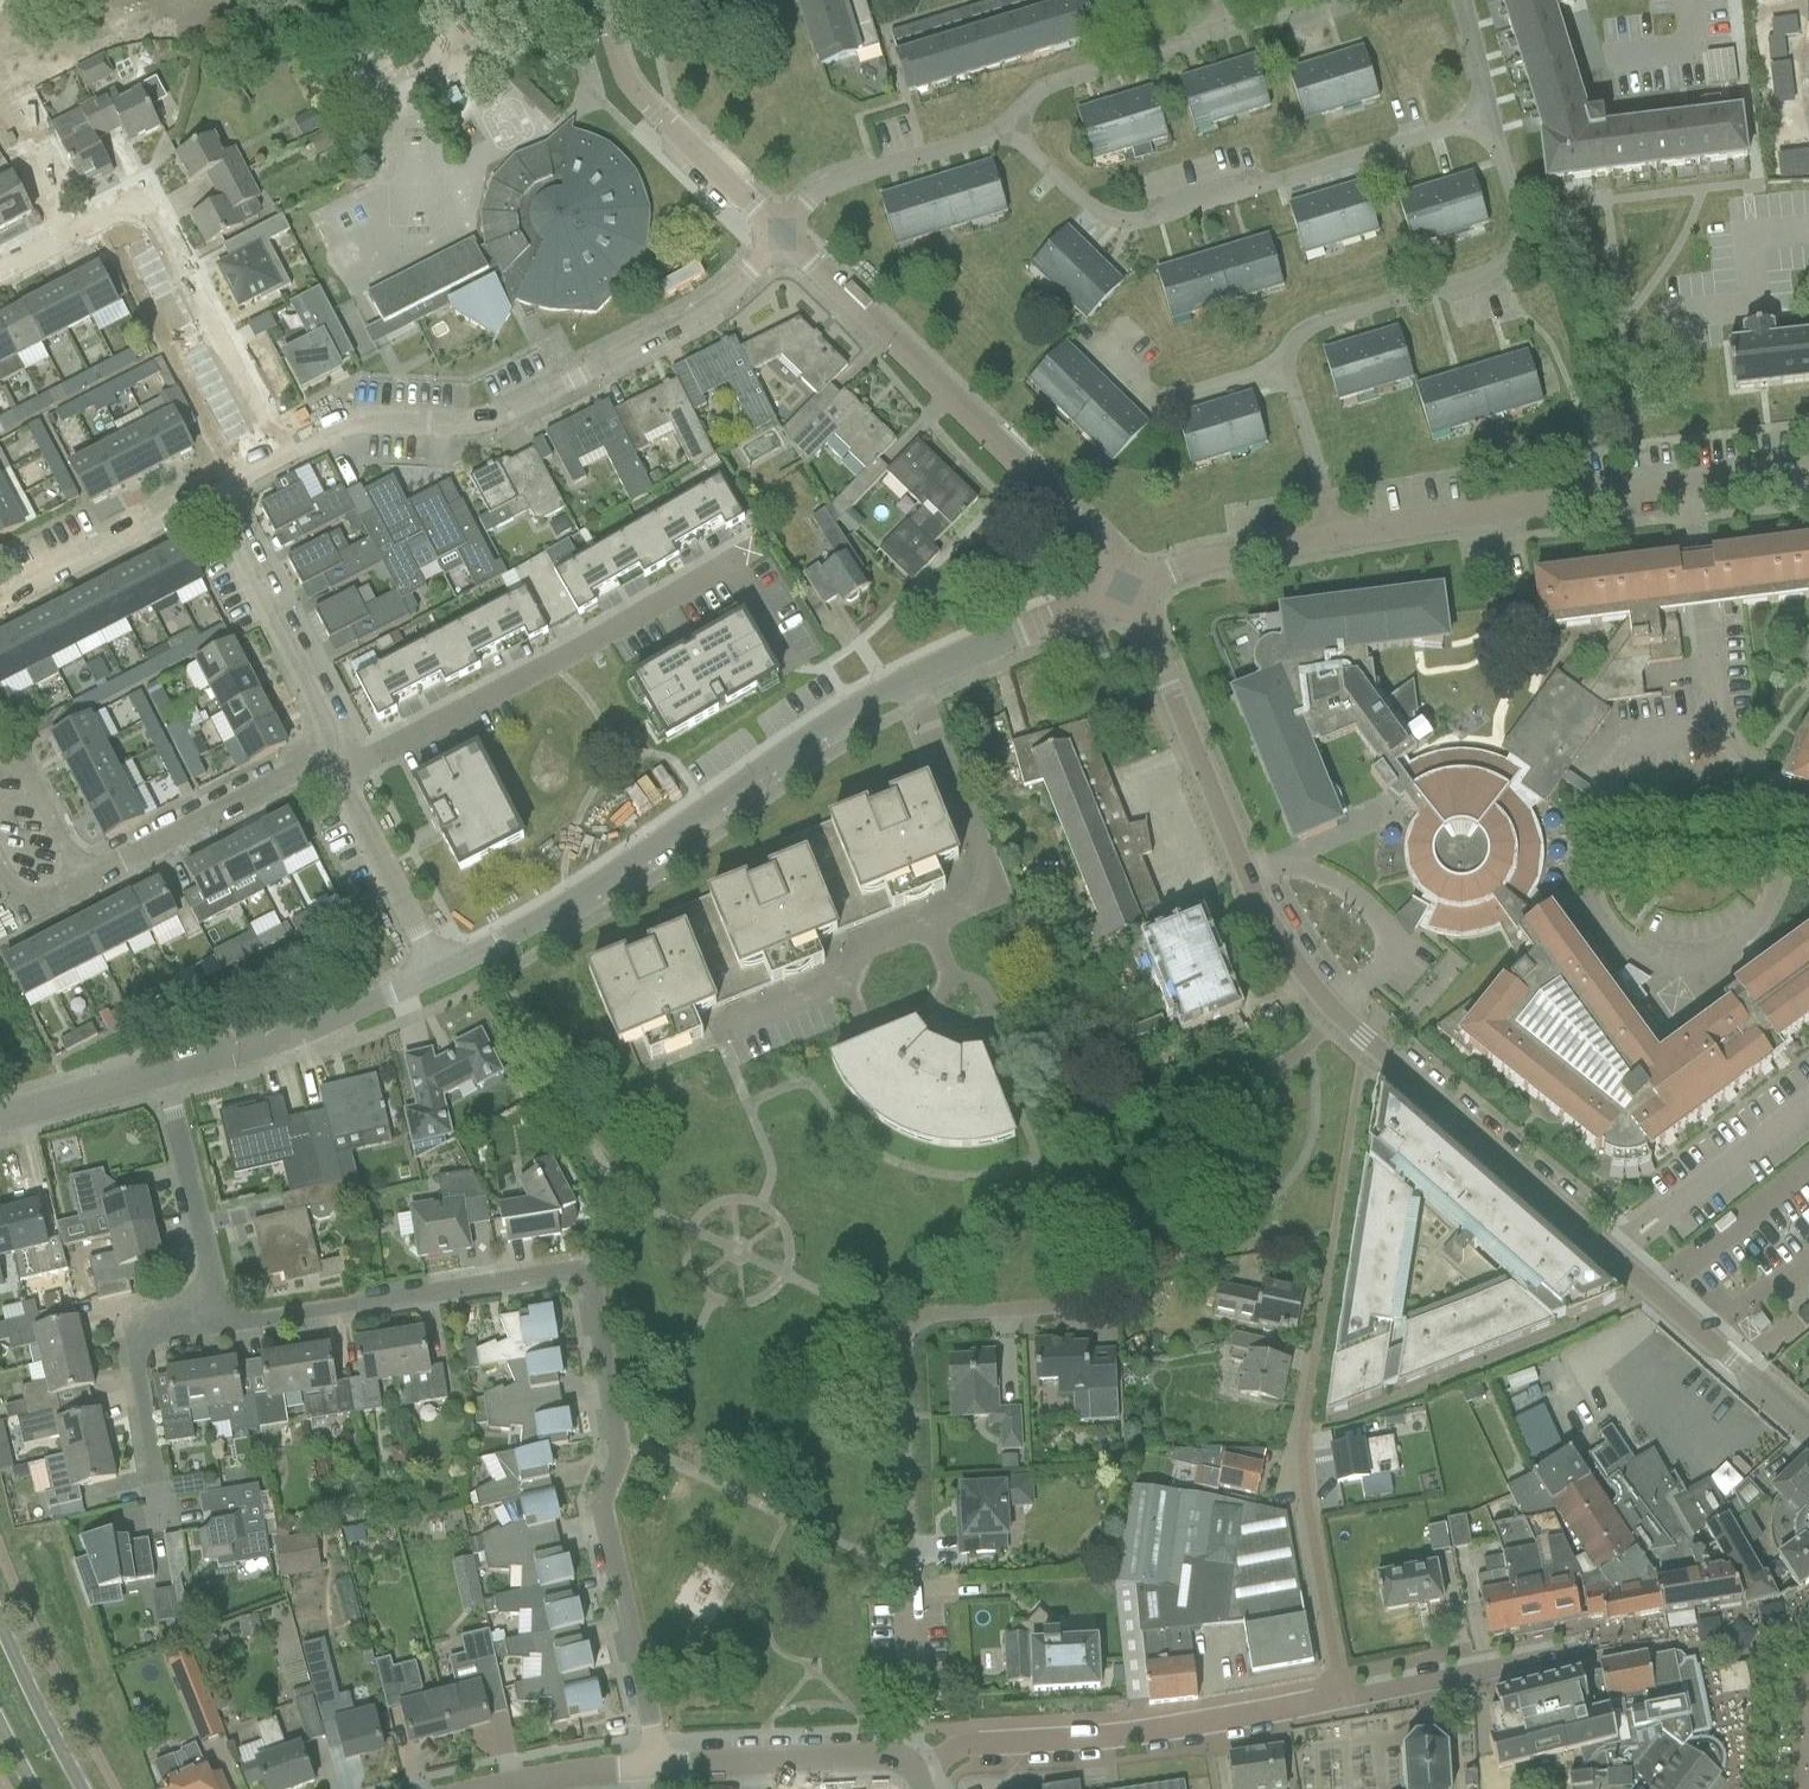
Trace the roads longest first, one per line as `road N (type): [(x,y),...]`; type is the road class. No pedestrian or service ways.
road 1 (residential): [(916,1763),(903,1377),(912,1339),(939,1322),(1062,1303),(1100,1264),(1171,1133),(1203,1105),(1290,1059),(1337,1013)]
road 2 (residential): [(1336,1703),(1302,1438),(1368,1042)]
road 3 (unclassified): [(1721,728),(1761,772),(1772,799),(1779,880),(1753,933),(1709,957),(1634,948),(1598,908),(1588,879),(1584,853),(1597,796),(1634,745),(1656,735)]
road 4 (residential): [(1808,1429),(1368,1042)]
road 5 (residential): [(277,460),(365,421),(484,418),(692,318),(779,237)]
road 6 (residential): [(906,684),(581,900),(445,977)]
road 7 (residential): [(1009,129),(1106,219),(1122,223),(1486,120)]
road 8 (unclassified): [(1129,589),(1101,546),(779,237)]
road 9 (residential): [(659,1768),(604,1505),(615,1452),(587,1299),(577,1284)]
road 10 (residential): [(1337,1013),(1275,931),(1129,589)]
road 11 (residential): [(334,764),(369,757),(727,562)]
road 12 (residential): [(916,1763),(970,1744),(1097,1738),(1336,1703)]
road 13 (residential): [(1486,120),(1523,226),(1506,267),(1314,326),(1295,342),(1287,366)]
road 14 (residential): [(69,235),(130,207),(156,219),(277,460)]
road 15 (residential): [(219,1323),(555,1277),(577,1284)]
road 16 (residential): [(1335,540),(1686,489)]
road 17 (residential): [(1009,129),(1039,90),(1330,0)]
road 18 (unclassified): [(779,237),(651,111),(625,73),(605,0)]
road 19 (residential): [(445,977),(292,1037),(163,1073)]
road 20 (residential): [(933,923),(995,895),(906,684)]
road 21 (residential): [(334,764),(324,725),(209,496)]
road 22 (residential): [(84,882),(292,773),(334,764)]
road 23 (residential): [(163,1524),(136,1363),(143,1341),(164,1329),(219,1323)]
road 24 (residential): [(779,237),(832,184),(1009,129)]
road 25 (residential): [(659,1768),(884,1755),(916,1763)]
road 26 (residential): [(219,1323),(163,1073)]
road 27 (residential): [(717,1029),(839,988),(874,949),(933,923)]
road 28 (residential): [(1129,589),(906,684)]
road 29 (unclassified): [(1686,489),(1721,728)]
road 30 (residential): [(445,977),(334,764)]
road 31 (residential): [(0,598),(209,496)]
road 32 (residential): [(1287,366),(1166,404),(1153,398),(1106,335)]
road 33 (residential): [(1129,589),(1205,560),(1335,540)]
road 34 (tertiary): [(79,1788),(0,1624)]
road 35 (residential): [(1287,366),(1335,540)]
road 36 (residential): [(490,1788),(659,1768)]
road 37 (residential): [(163,1073),(0,1119)]
road 38 (residential): [(1336,1703),(1500,1676)]
road 39 (residential): [(953,979),(936,1007),(946,1029),(961,1036),(981,1030),(992,1014),(986,992),(960,979)]
road 40 (residential): [(84,882),(34,784),(5,769)]
road 41 (residential): [(727,562),(788,669)]
road 42 (residential): [(1459,0),(1486,120)]
road 43 (residential): [(1686,489),(1808,475)]

